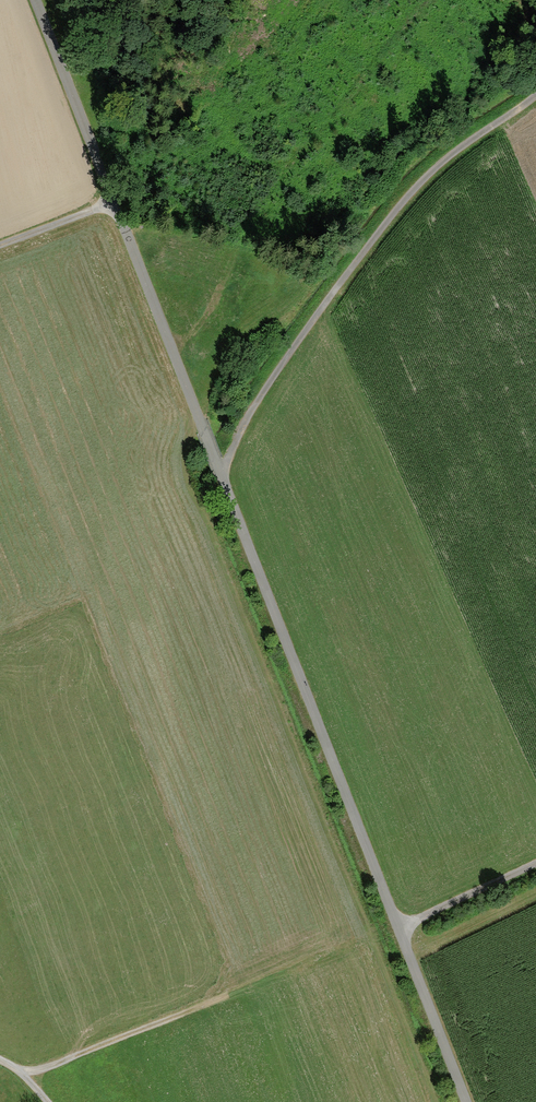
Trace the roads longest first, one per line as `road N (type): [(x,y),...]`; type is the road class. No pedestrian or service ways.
road 1 (unclassified): [(463,1101),(36,0)]
road 2 (track): [(219,471),(270,380),(400,204),(452,154),(535,94)]
road 3 (track): [(17,1070),(226,994)]
road 4 (track): [(395,927),(535,862)]
road 5 (track): [(0,245),(114,201)]

